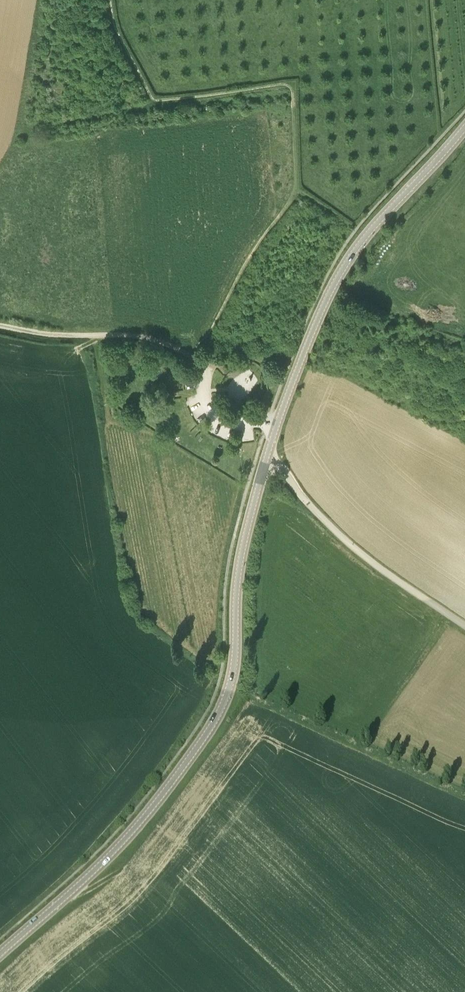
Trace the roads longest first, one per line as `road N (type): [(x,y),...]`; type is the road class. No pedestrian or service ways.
road 1 (tertiary): [(0,953),(128,835),(216,719),(231,682),(240,564),(266,459)]
road 2 (tertiary): [(266,459),(349,258),(464,128)]
road 3 (unclassified): [(464,626),(350,544),(266,459)]
road 4 (track): [(204,375),(192,356),(145,337),(0,326)]

